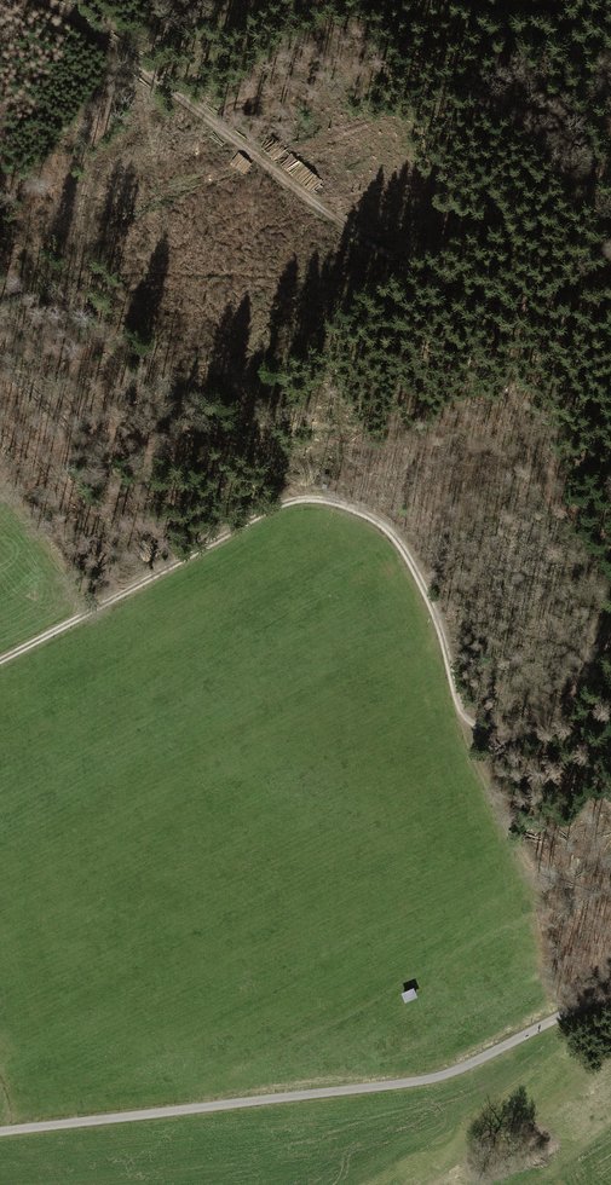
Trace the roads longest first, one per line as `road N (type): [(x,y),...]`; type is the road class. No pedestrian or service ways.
road 1 (track): [(0,662),(288,502),(341,502),(401,541),(475,724),(505,731),(547,720),(610,624)]
road 2 (track): [(610,345),(446,284),(310,199),(34,0)]
road 3 (track): [(0,1132),(446,1071),(610,983)]

